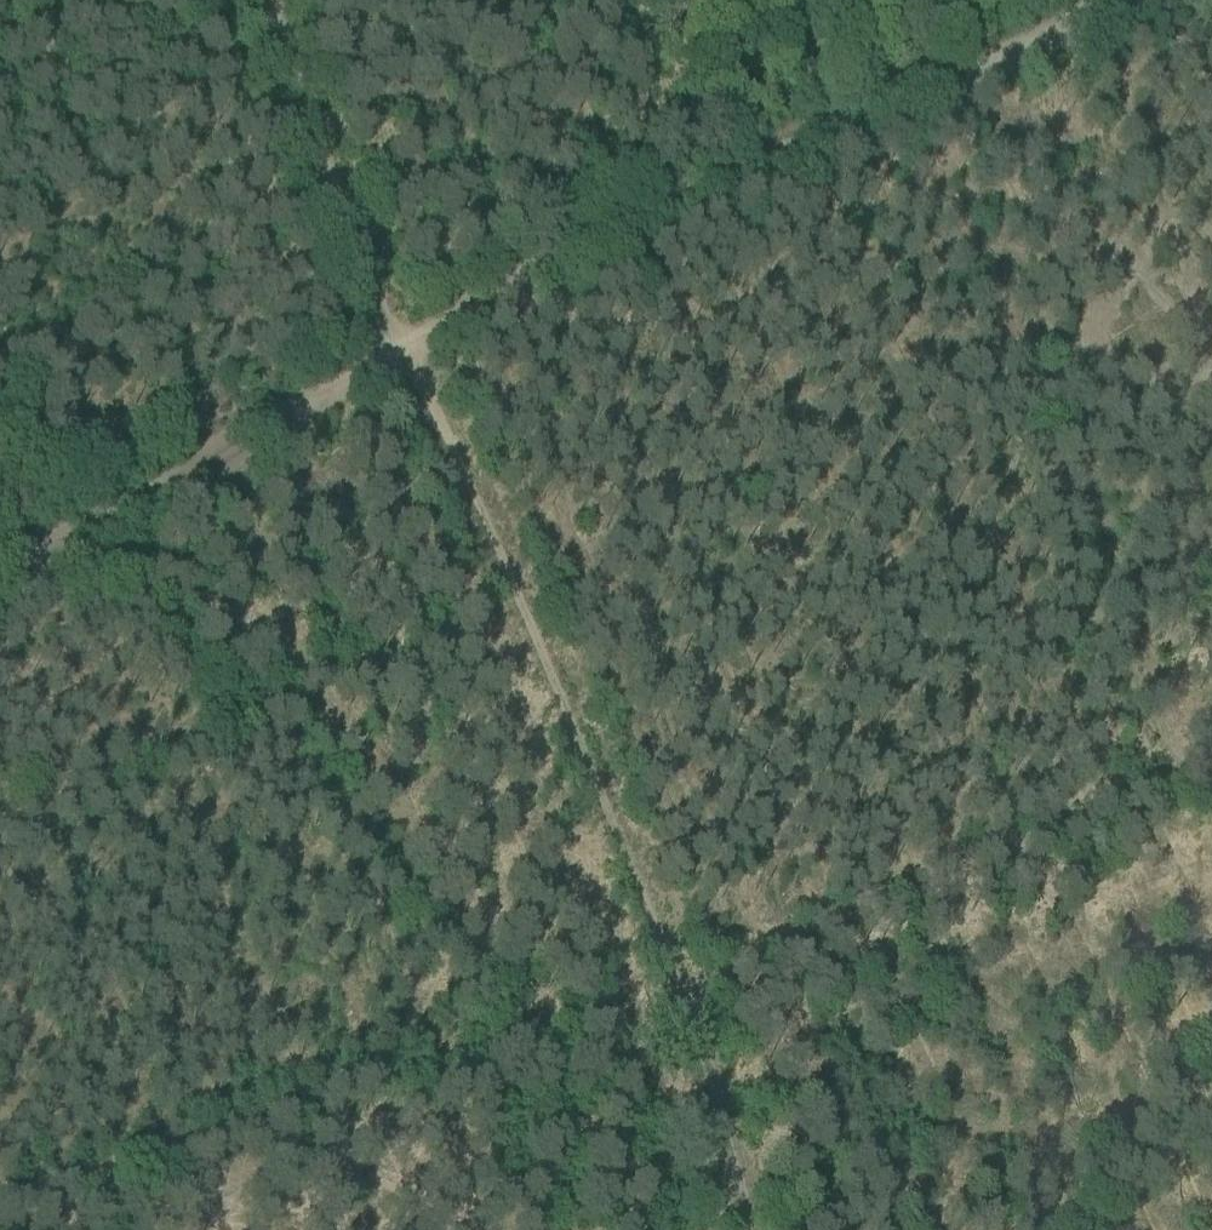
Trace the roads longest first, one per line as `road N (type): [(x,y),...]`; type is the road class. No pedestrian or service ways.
road 1 (track): [(0,1223),(677,997)]
road 2 (track): [(677,997),(561,697),(404,349)]
road 3 (track): [(677,997),(1211,788)]
road 4 (track): [(404,349),(854,132)]
road 5 (track): [(404,349),(273,0)]
road 6 (track): [(404,349),(329,401),(82,527)]
road 7 (track): [(854,132),(1138,0)]
road 8 (track): [(738,1229),(677,997)]

